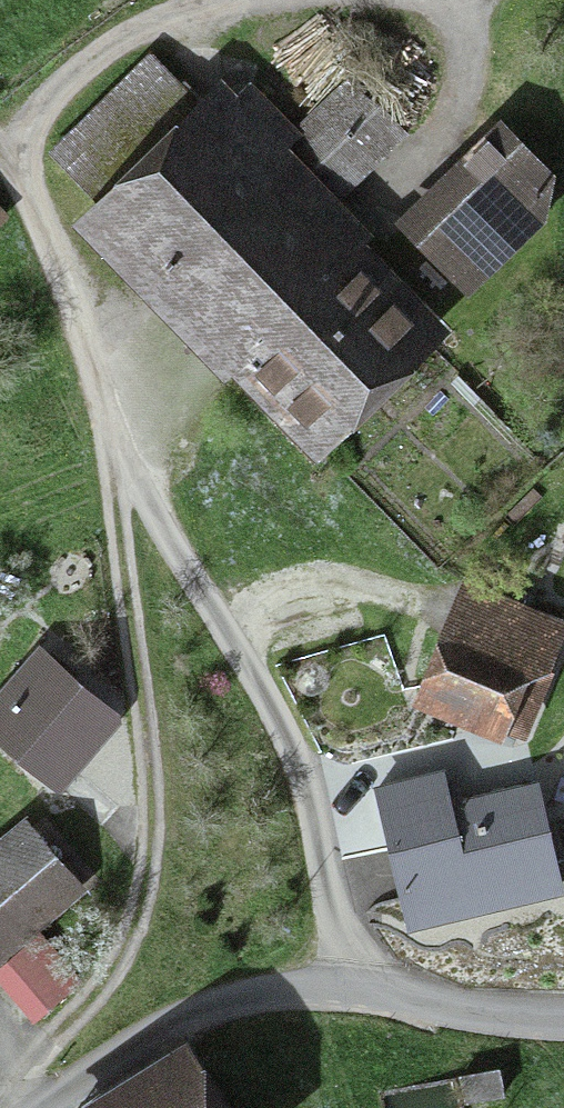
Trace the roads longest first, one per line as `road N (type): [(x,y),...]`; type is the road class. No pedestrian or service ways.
road 1 (track): [(19,1071),(81,1016),(127,941),(151,821),(115,451)]
road 2 (unclassified): [(47,1107),(132,1045),(257,994),(347,990),(563,1017)]
road 3 (track): [(79,306),(16,157),(54,91),(127,38),(225,0)]
road 4 (track): [(461,0),(471,44),(454,101),(417,163)]

